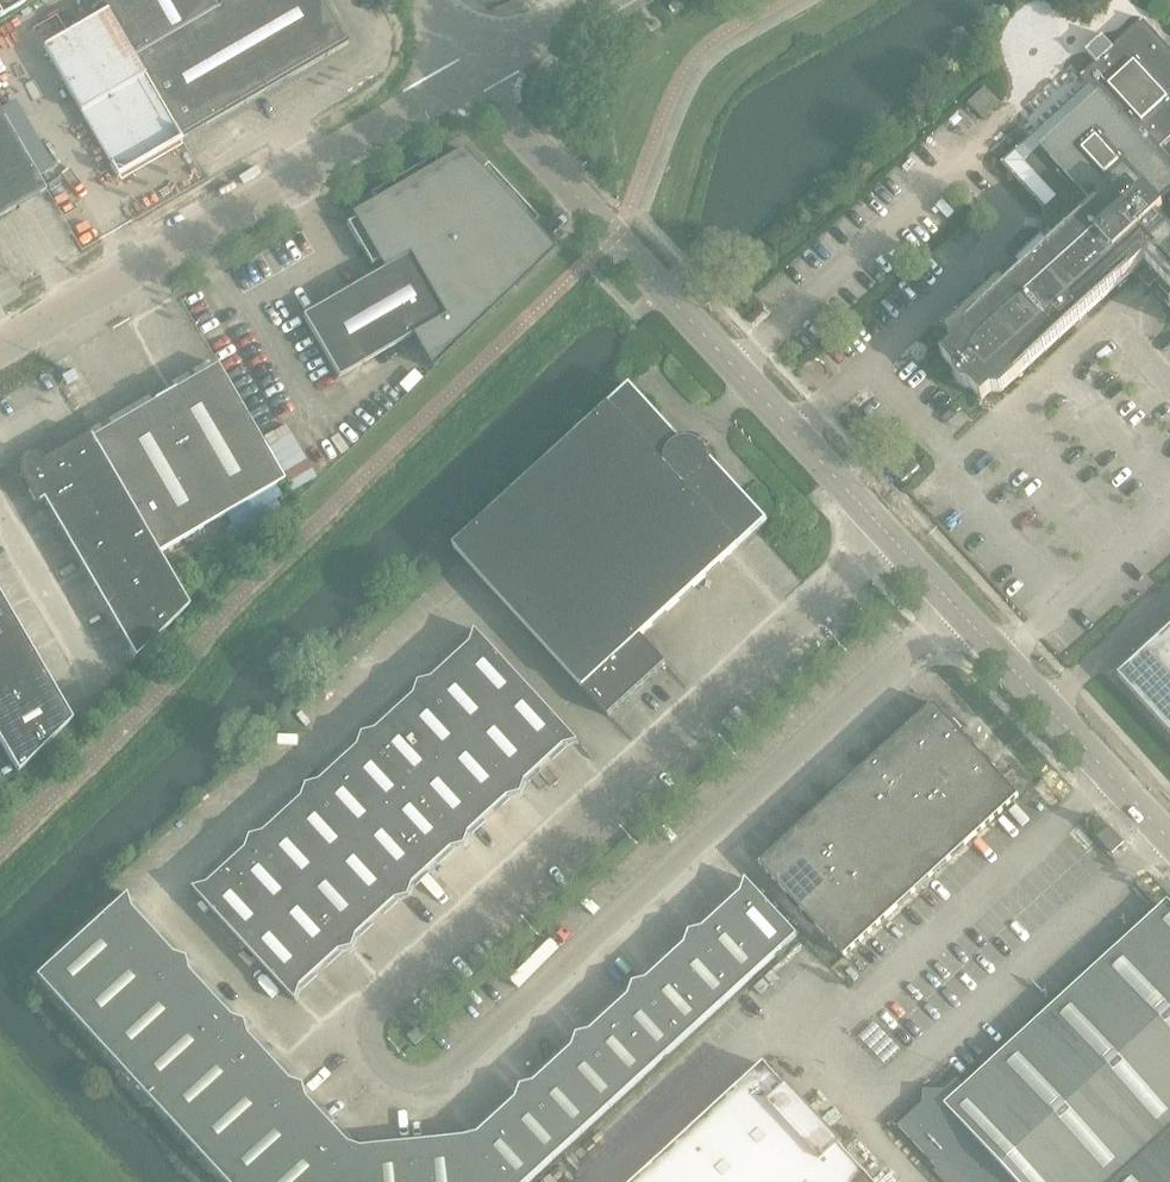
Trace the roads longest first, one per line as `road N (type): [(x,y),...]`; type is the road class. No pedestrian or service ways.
road 1 (unclassified): [(957,606),(440,1068),(410,1078),(387,1065),(370,1030),(389,994),(892,534)]
road 2 (unclassified): [(892,534),(471,71)]
road 3 (unclassified): [(0,344),(471,71)]
road 4 (unclassified): [(1169,840),(957,606)]
road 5 (unclassified): [(471,71),(590,0)]

